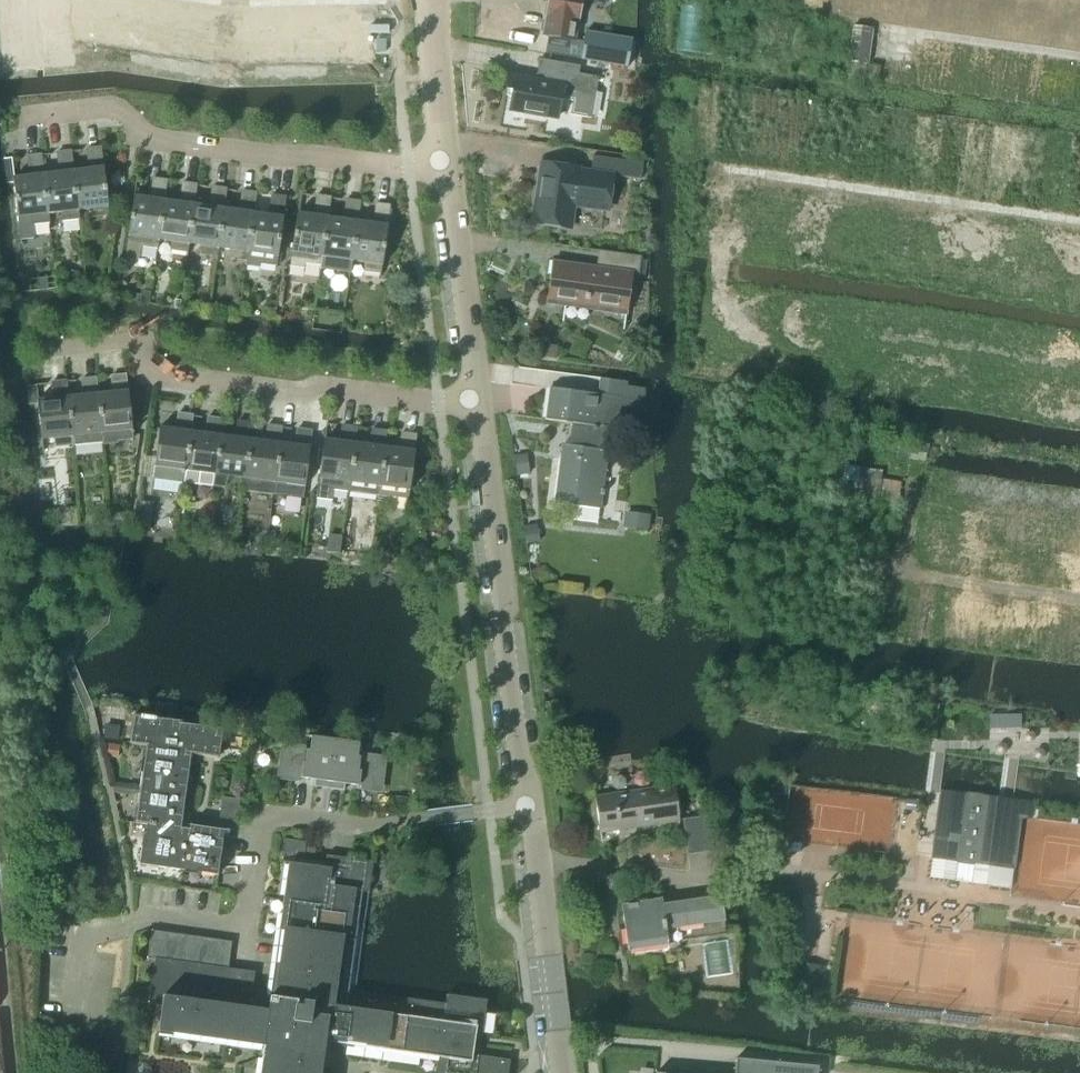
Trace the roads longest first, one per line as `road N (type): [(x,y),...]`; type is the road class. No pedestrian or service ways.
road 1 (residential): [(528,808),(412,823),(259,821),(246,921),(234,928),(154,916),(128,932),(81,941),(76,1001)]
road 2 (residential): [(477,397),(374,389),(346,396),(155,370),(130,343),(28,346)]
road 3 (residential): [(448,167),(166,146),(114,112),(23,121)]
road 4 (tertiary): [(528,808),(477,397)]
road 5 (tertiary): [(561,1072),(528,808)]
road 6 (tertiary): [(477,397),(448,167)]
road 7 (tertiary): [(448,167),(432,6)]

